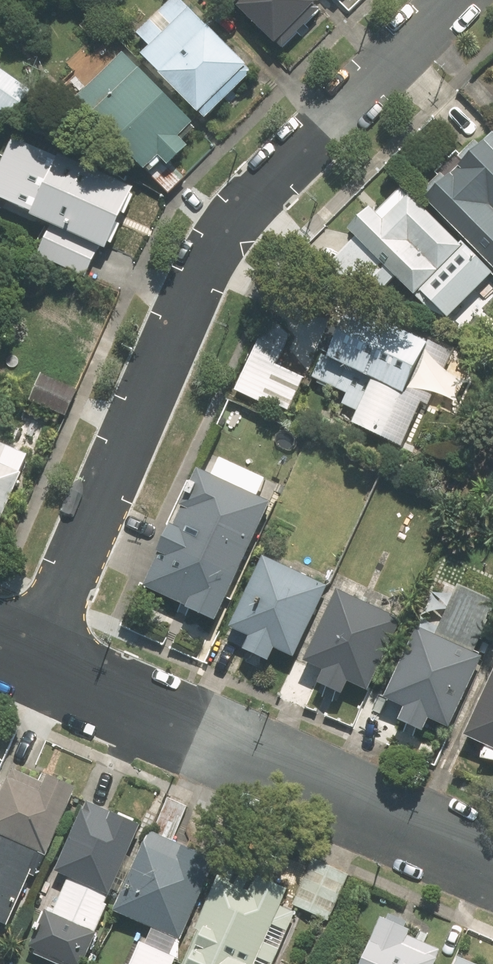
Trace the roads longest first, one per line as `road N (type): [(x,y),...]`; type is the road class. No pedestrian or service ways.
road 1 (residential): [(453,0),(221,228),(29,659)]
road 2 (residential): [(492,865),(29,659)]

